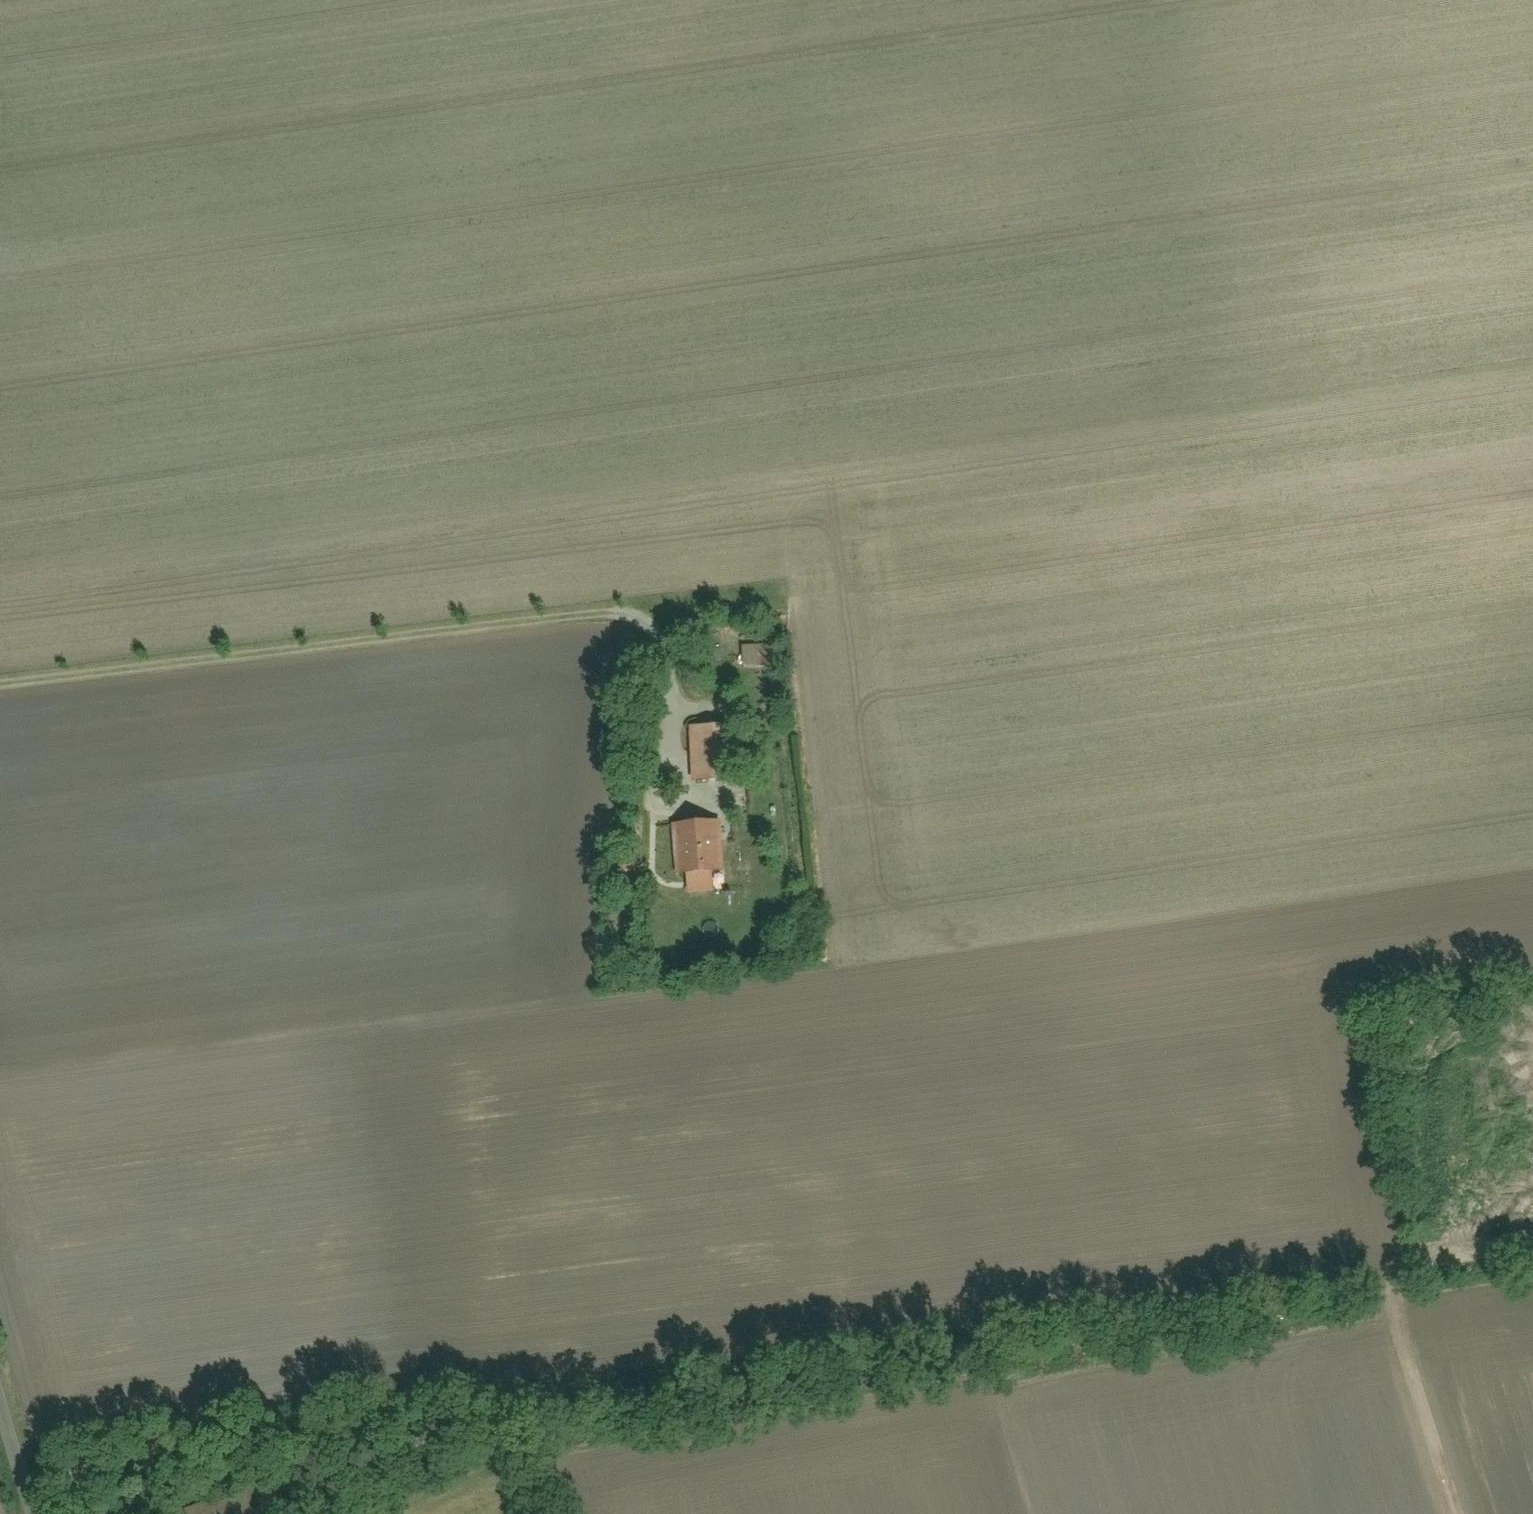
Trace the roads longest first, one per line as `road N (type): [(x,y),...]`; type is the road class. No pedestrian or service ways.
road 1 (track): [(1447,1513),(1396,1323),(1408,1243)]
road 2 (unclassified): [(39,1513),(0,1383)]

